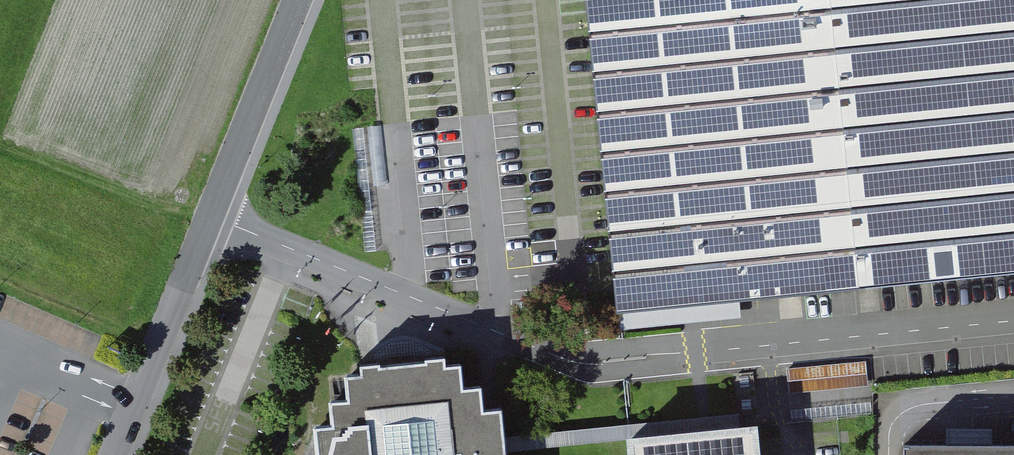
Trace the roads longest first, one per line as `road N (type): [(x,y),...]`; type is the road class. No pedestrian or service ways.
road 1 (unclassified): [(211,216),(547,353),(623,359)]
road 2 (tertiary): [(211,216),(116,454)]
road 3 (tertiary): [(297,0),(211,216)]

